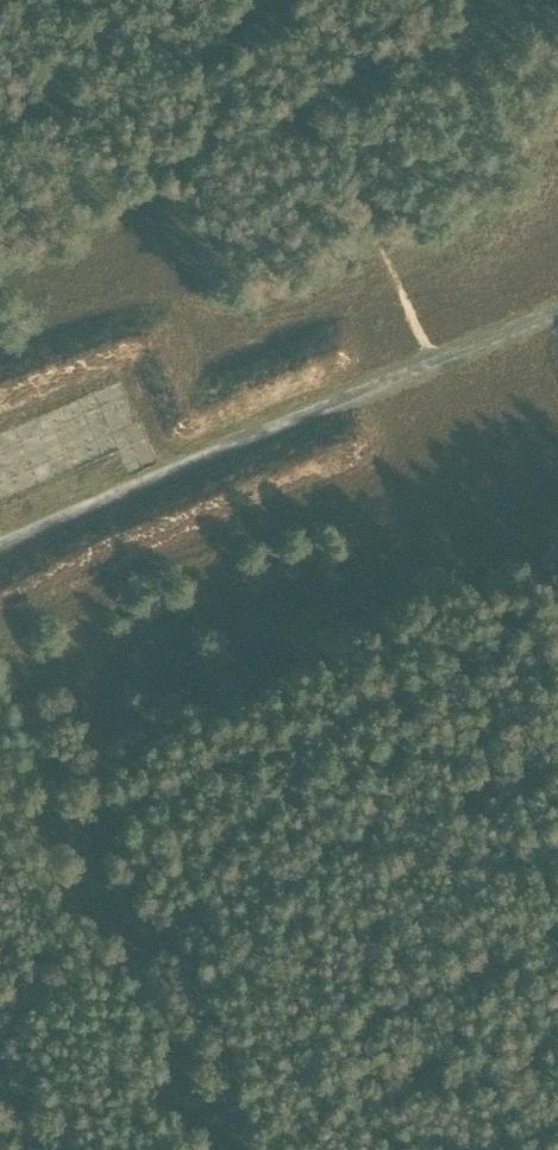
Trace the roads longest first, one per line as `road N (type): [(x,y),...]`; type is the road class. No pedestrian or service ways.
road 1 (track): [(437,363),(0,548)]
road 2 (track): [(281,0),(437,363)]
road 3 (track): [(437,363),(557,313)]

